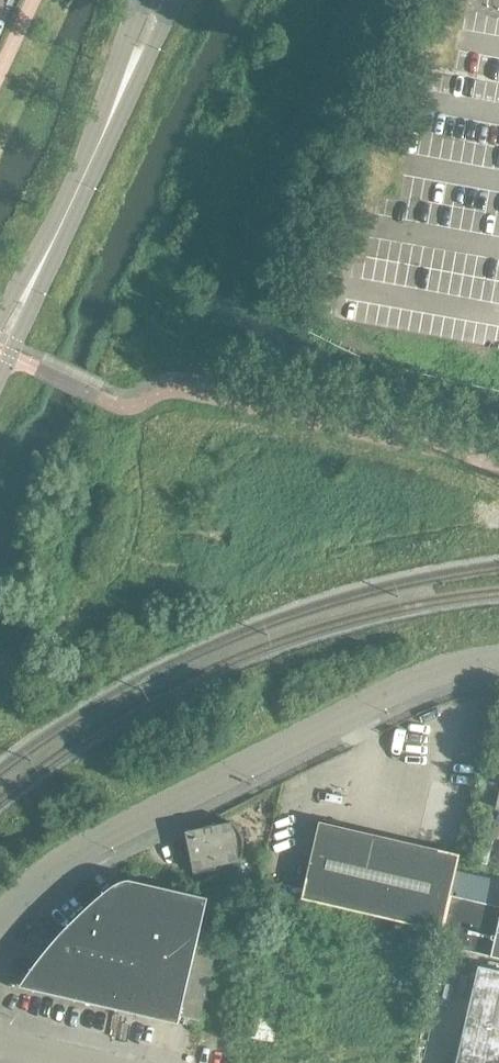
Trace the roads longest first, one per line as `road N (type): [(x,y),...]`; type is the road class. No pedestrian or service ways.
road 1 (unclassified): [(0,930),(90,849),(429,678),(498,659)]
road 2 (tertiary): [(0,351),(139,60)]

